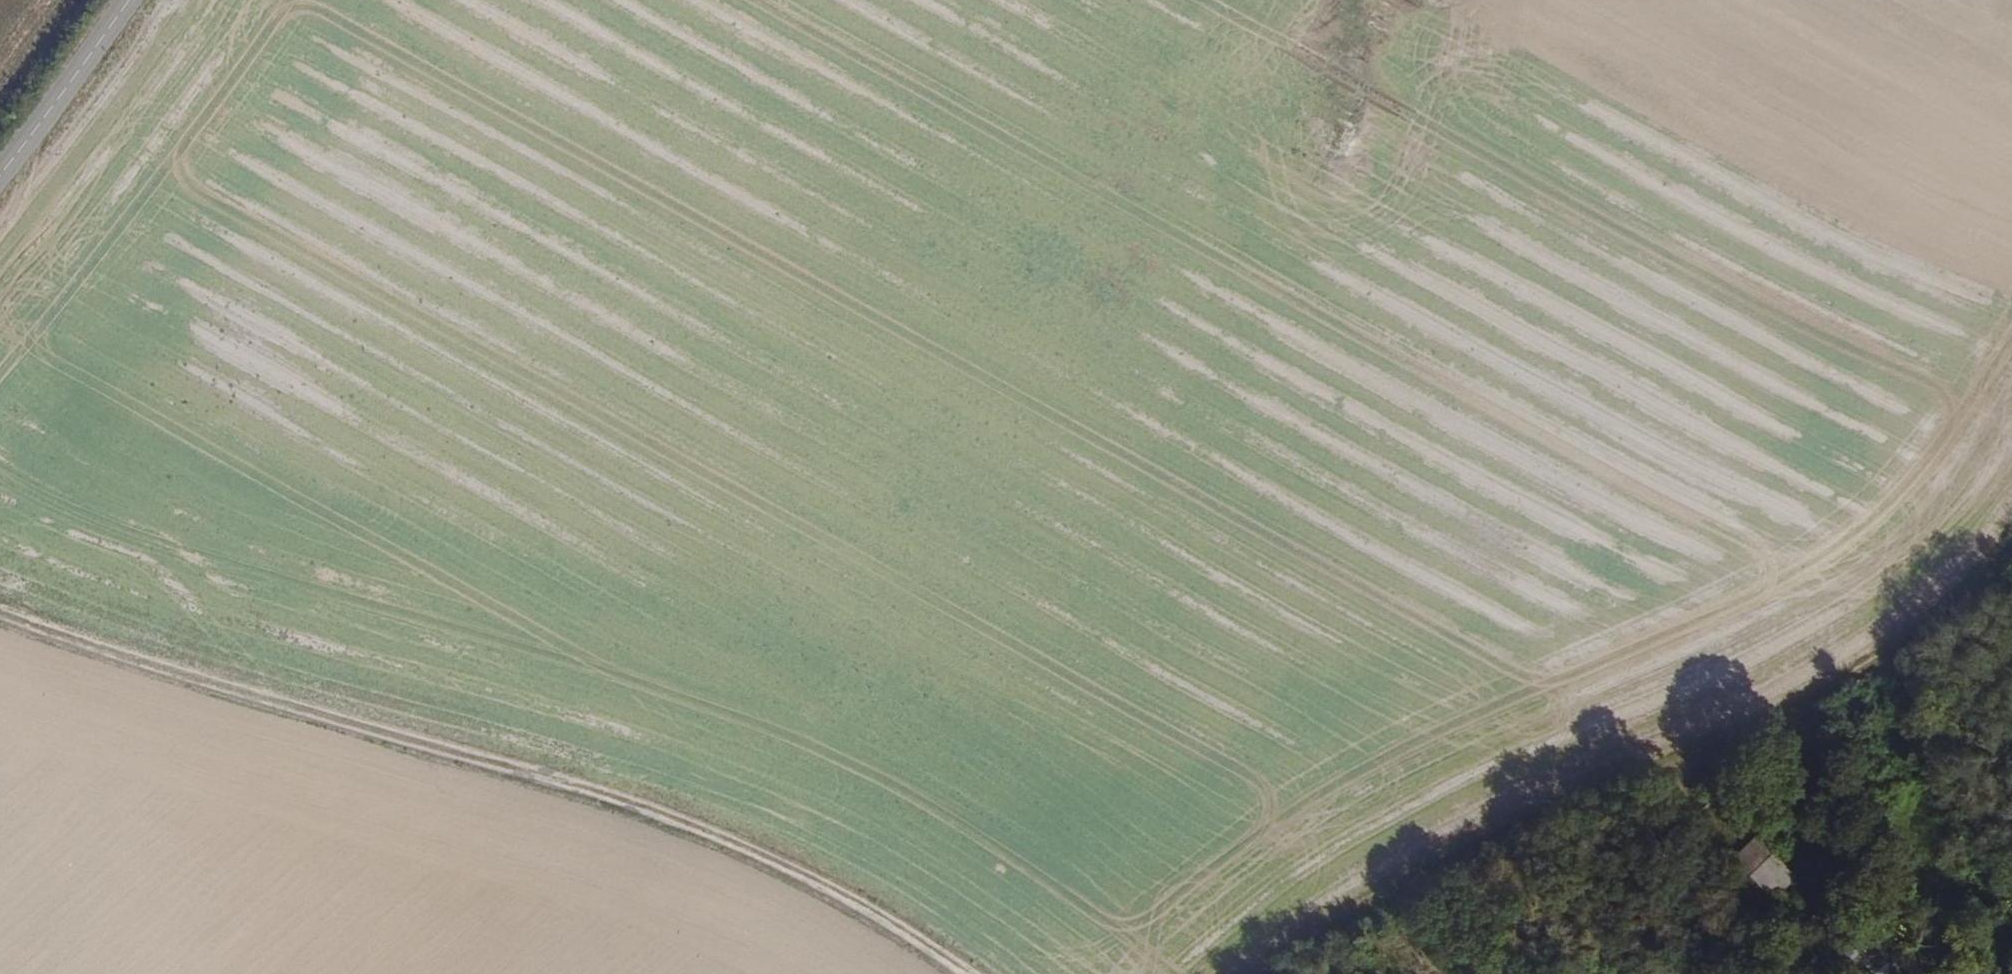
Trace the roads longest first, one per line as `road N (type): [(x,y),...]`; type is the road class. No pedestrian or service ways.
road 1 (track): [(971,973),(809,876),(661,810),(194,676),(0,611)]
road 2 (track): [(2011,604),(1799,705),(1472,840),(1364,899),(1270,973)]
road 3 (tertiary): [(0,173),(130,0)]

